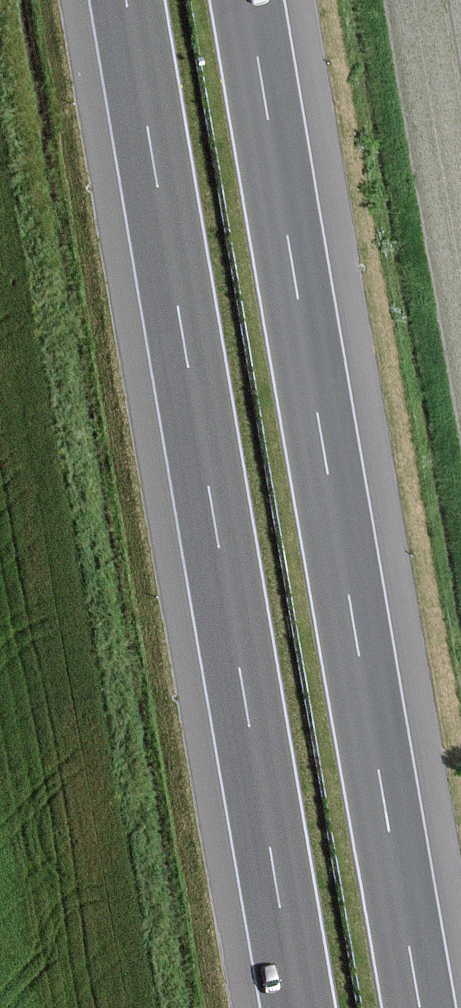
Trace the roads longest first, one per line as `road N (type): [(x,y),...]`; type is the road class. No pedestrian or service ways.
road 1 (motorway): [(126,0),(297,1007)]
road 2 (motorway): [(419,1007),(248,0)]

